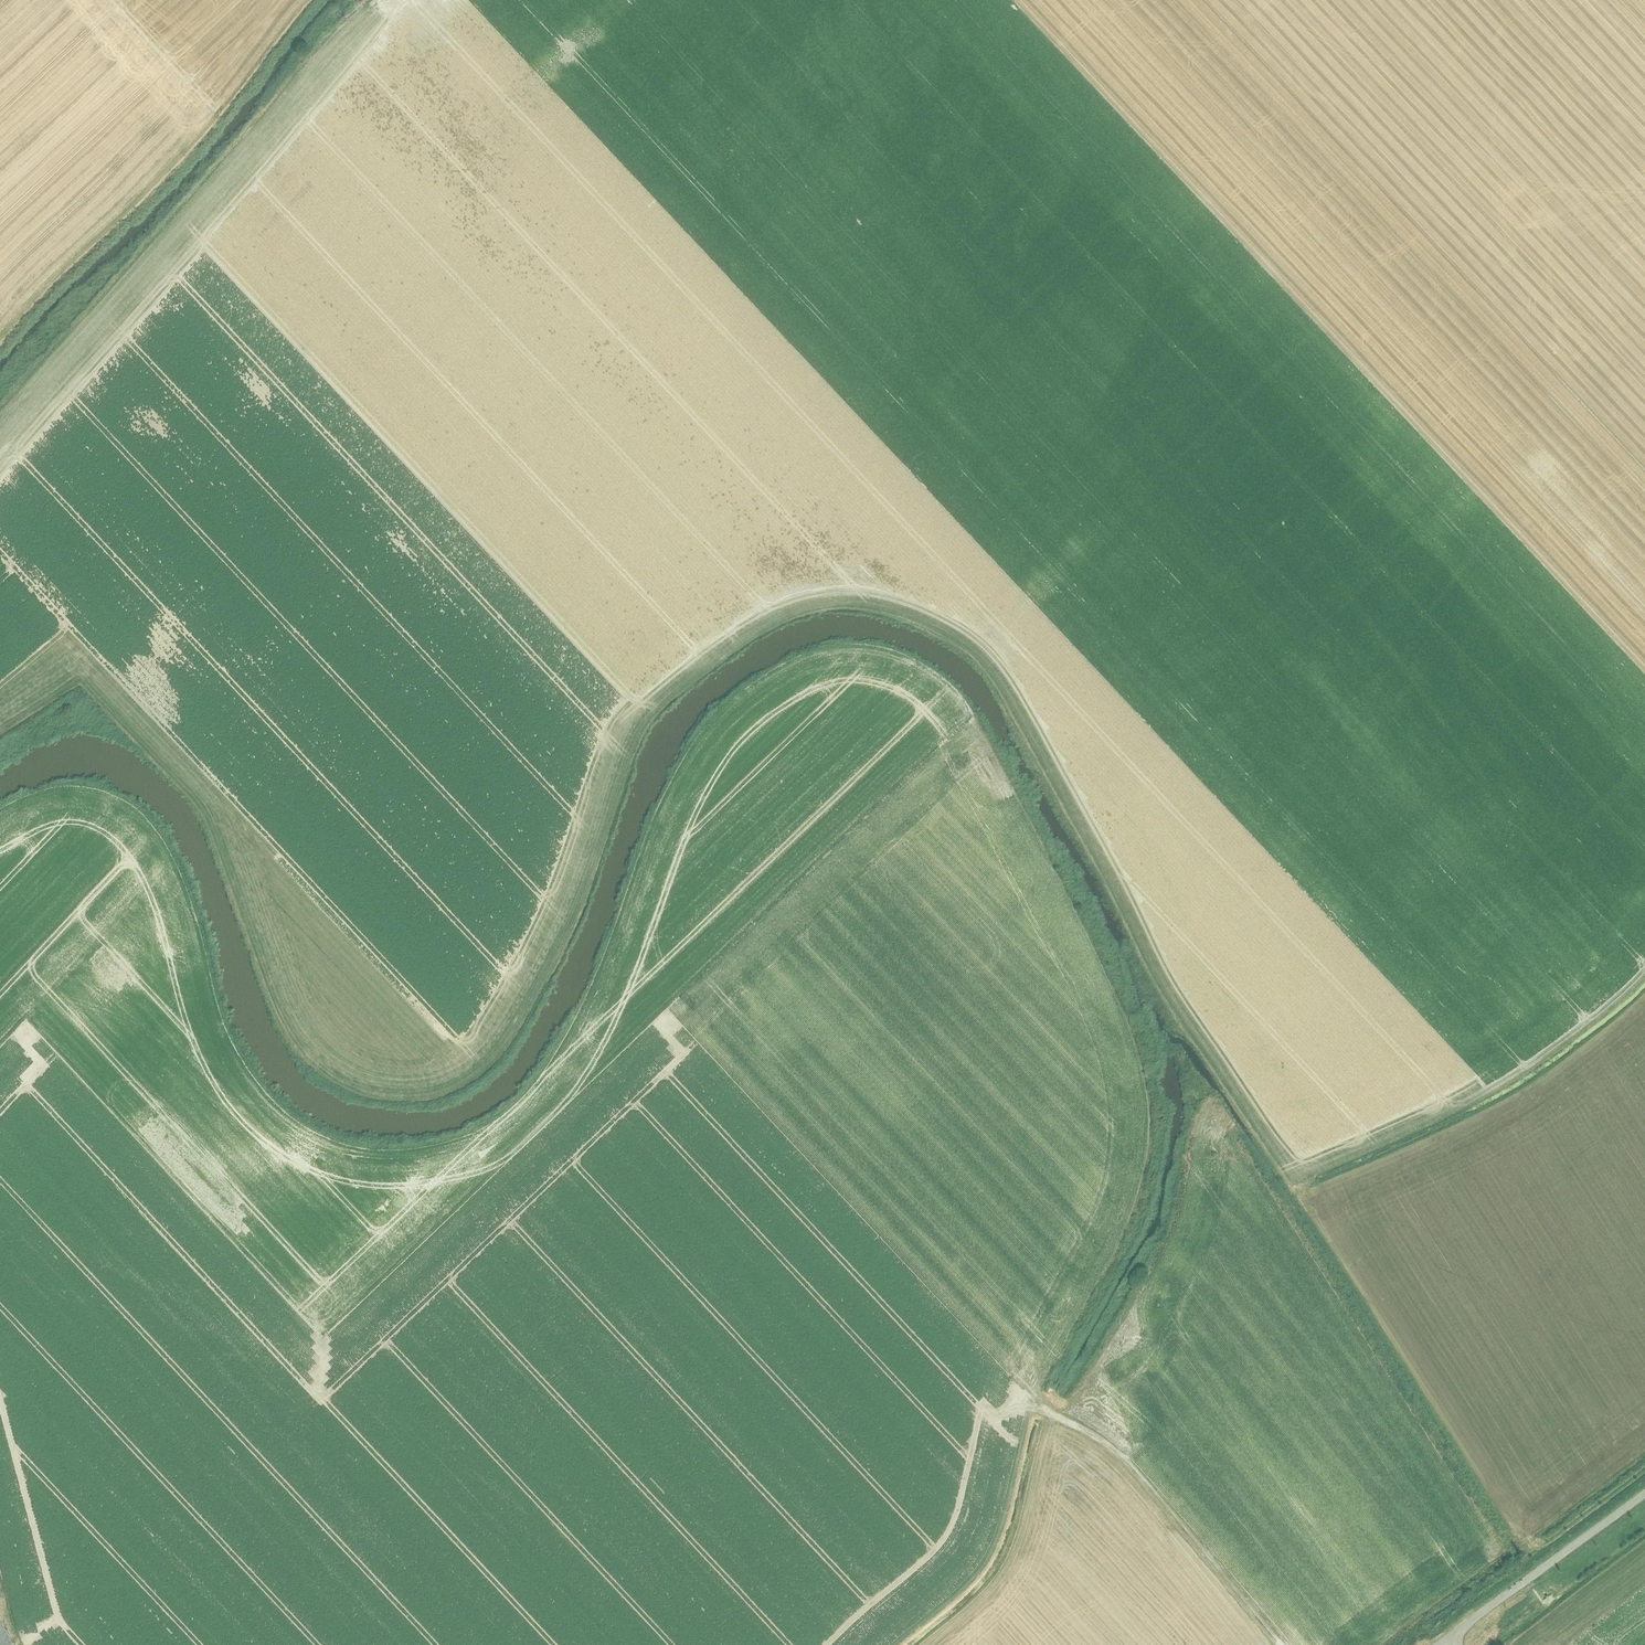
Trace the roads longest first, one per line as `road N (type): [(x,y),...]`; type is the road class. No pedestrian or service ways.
road 1 (unclassified): [(1446,1640),(1644,1493)]

